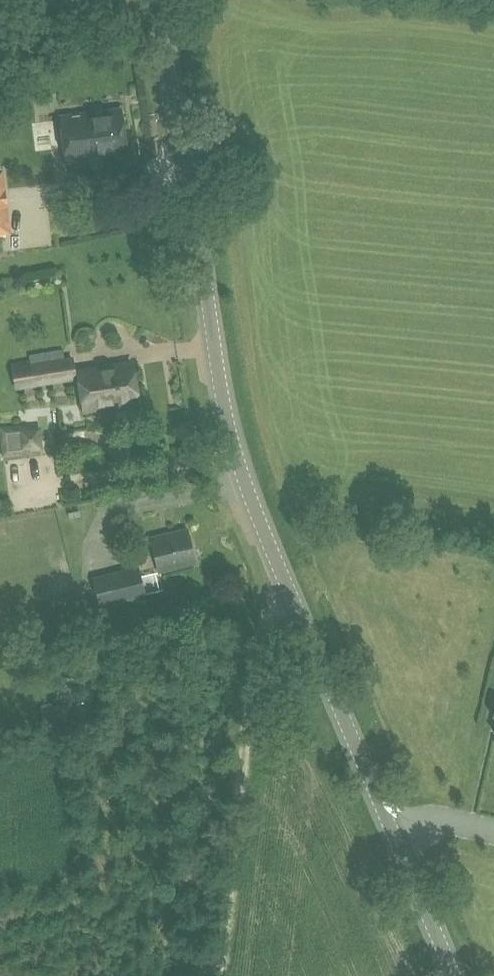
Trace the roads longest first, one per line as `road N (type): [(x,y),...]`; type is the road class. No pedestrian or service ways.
road 1 (secondary): [(456,975),(252,492),(229,413),(156,0)]
road 2 (track): [(222,975),(285,578)]

